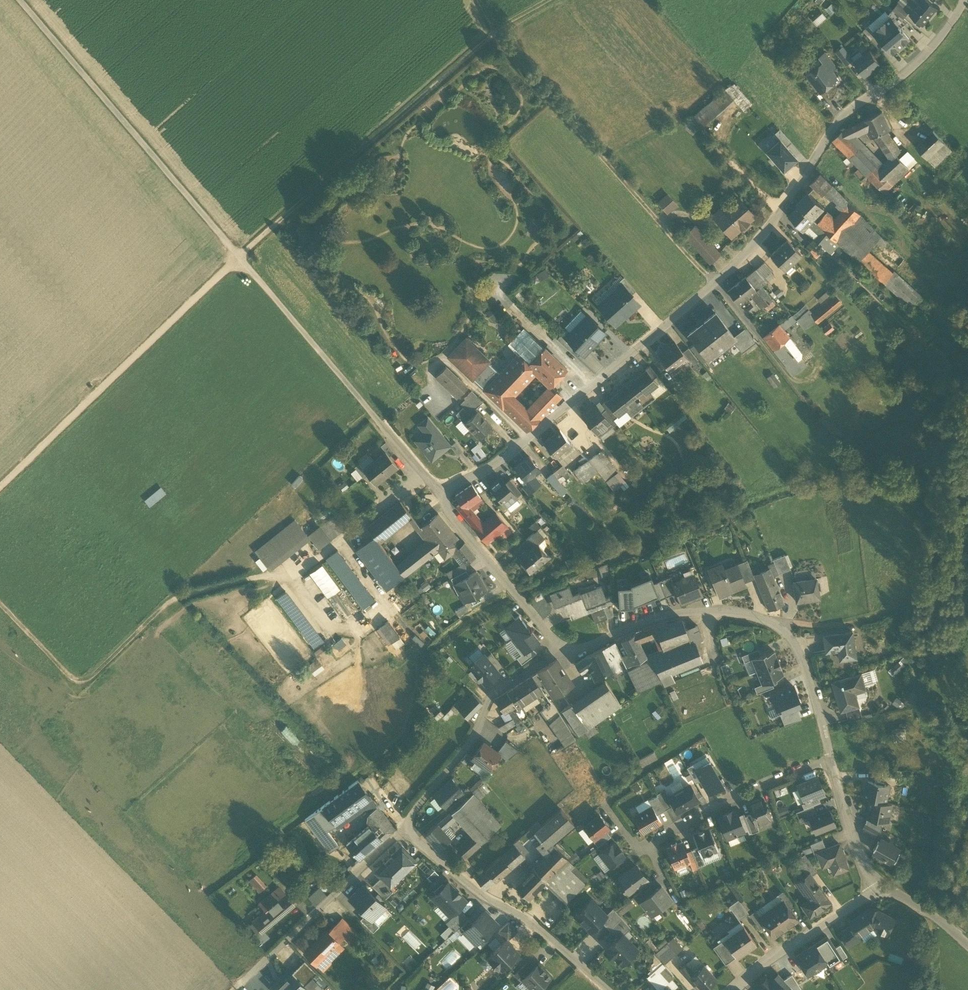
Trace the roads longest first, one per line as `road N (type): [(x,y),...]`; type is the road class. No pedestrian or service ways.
road 1 (residential): [(966,0),(920,61),(840,121),(777,218),(714,285),(535,436),(445,497)]
road 2 (track): [(0,601),(88,690),(181,603),(296,580),(423,474)]
road 3 (residential): [(561,648),(573,651),(666,615),(755,618),(791,641),(830,760)]
road 4 (track): [(496,32),(239,256)]
road 5 (track): [(239,256),(0,499)]
road 6 (track): [(239,256),(20,0)]
road 7 (track): [(714,285),(496,32)]
road 8 (residential): [(613,989),(407,830)]
road 9 (residential): [(407,830),(493,696),(561,648)]
road 10 (residential): [(407,830),(237,988)]
road 11 (track): [(382,424),(239,256)]
road 12 (residential): [(830,760),(725,801),(637,851)]
road 13 (residential): [(445,497),(446,509),(561,648)]
road 14 (residential): [(880,885),(735,989)]
road 15 (residential): [(830,760),(852,838),(880,885)]
road 16 (track): [(967,570),(856,623)]

